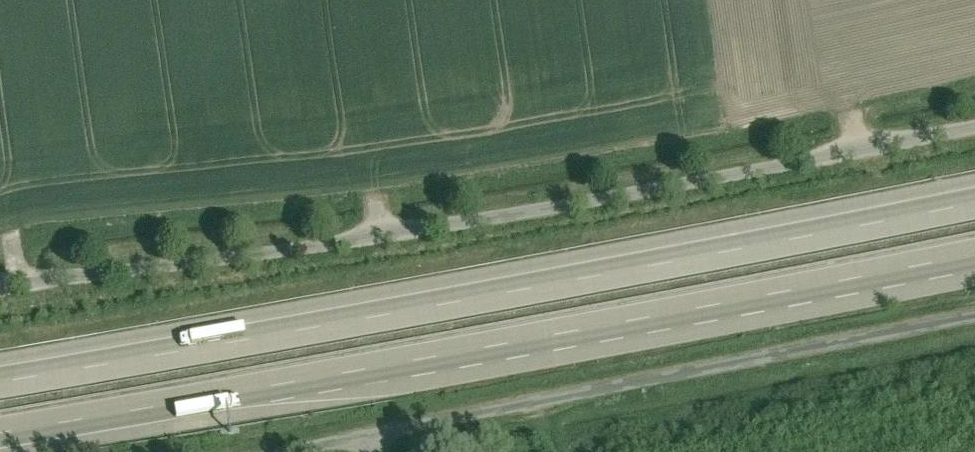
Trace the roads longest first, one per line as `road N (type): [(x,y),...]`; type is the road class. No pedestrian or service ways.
road 1 (motorway): [(0,442),(411,372),(974,258)]
road 2 (motorway): [(974,193),(0,372)]
road 3 (residential): [(974,129),(395,234),(0,295)]
road 4 (residential): [(294,451),(974,316)]

